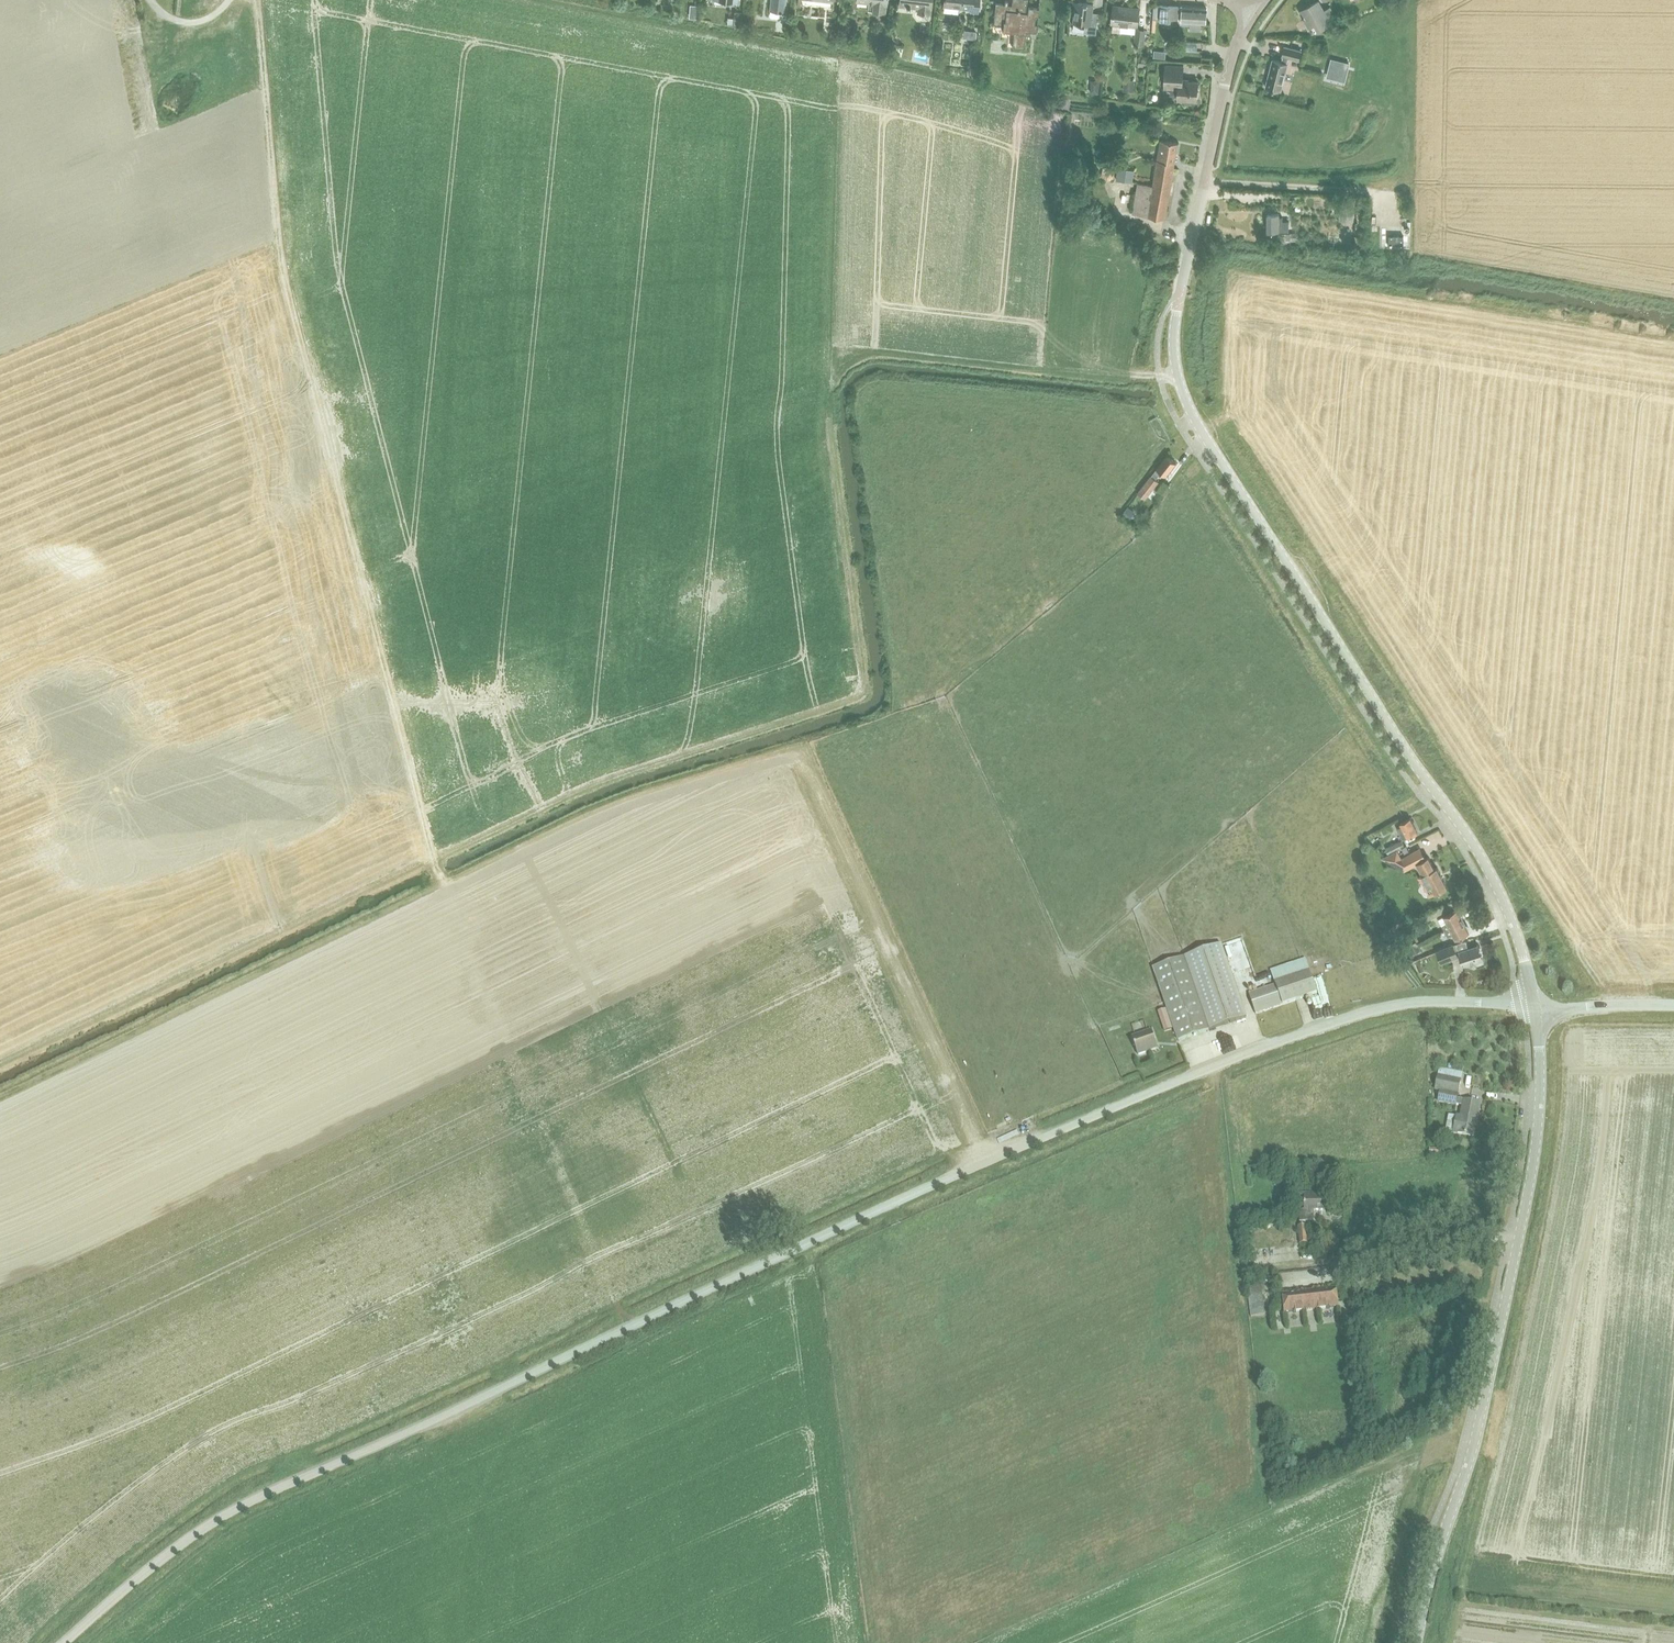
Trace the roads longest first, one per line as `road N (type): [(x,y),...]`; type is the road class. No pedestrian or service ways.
road 1 (unclassified): [(68,1642),(176,1551),(253,1503),(983,1163),(1231,1059),(1374,1012),(1452,1001),(1535,1008)]
road 2 (unclassified): [(1535,1008),(1511,917),(1472,841),(1190,408),(1173,353),(1179,299)]
road 3 (unclassified): [(1416,1642),(1479,1426),(1530,1184),(1540,1099),(1535,1008)]
road 4 (residential): [(1179,299),(1226,85),(1250,21)]
road 5 (unclassified): [(1673,1005),(1535,1008)]

